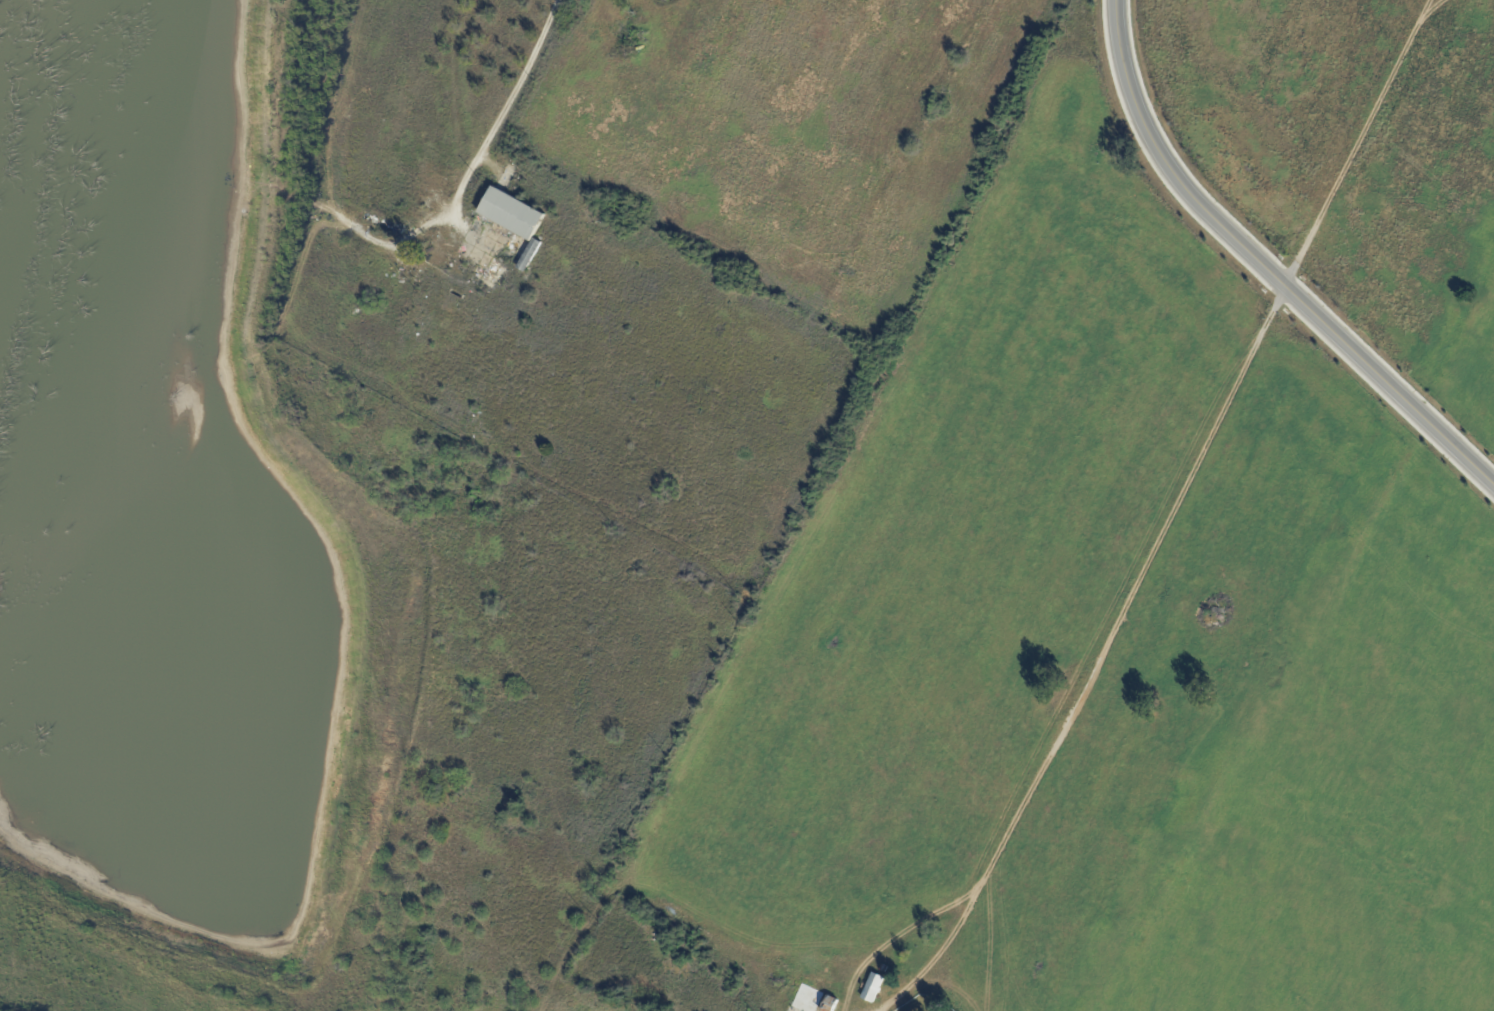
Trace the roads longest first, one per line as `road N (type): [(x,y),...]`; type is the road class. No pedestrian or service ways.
road 1 (tertiary): [(1493,487),(1197,205),(1139,119),(1122,66),(1116,0)]

